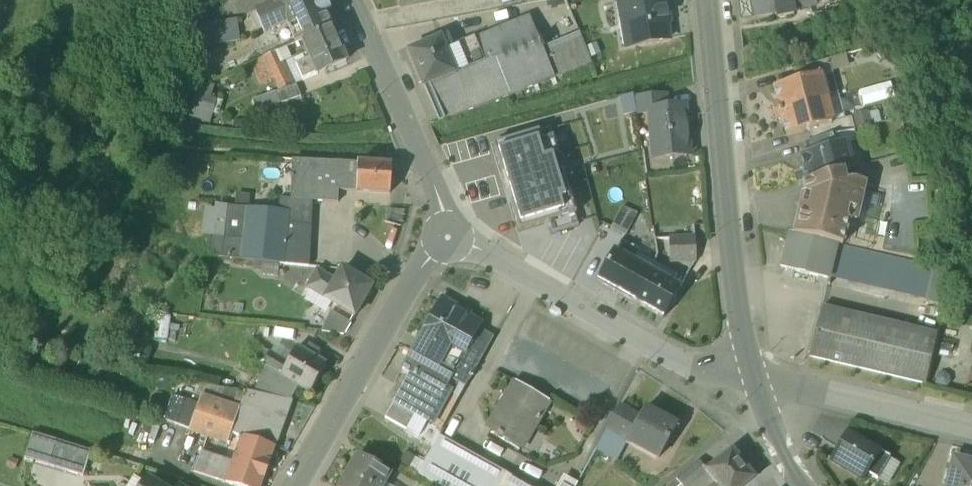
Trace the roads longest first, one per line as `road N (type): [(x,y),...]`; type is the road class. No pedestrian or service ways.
road 1 (tertiary): [(754,375),(735,275),(708,0)]
road 2 (residential): [(754,375),(691,369),(448,234)]
road 3 (residential): [(448,234),(297,485)]
road 4 (residential): [(448,234),(425,159),(357,0)]
road 5 (residential): [(971,427),(754,375)]
road 6 (tertiary): [(803,485),(754,375)]

